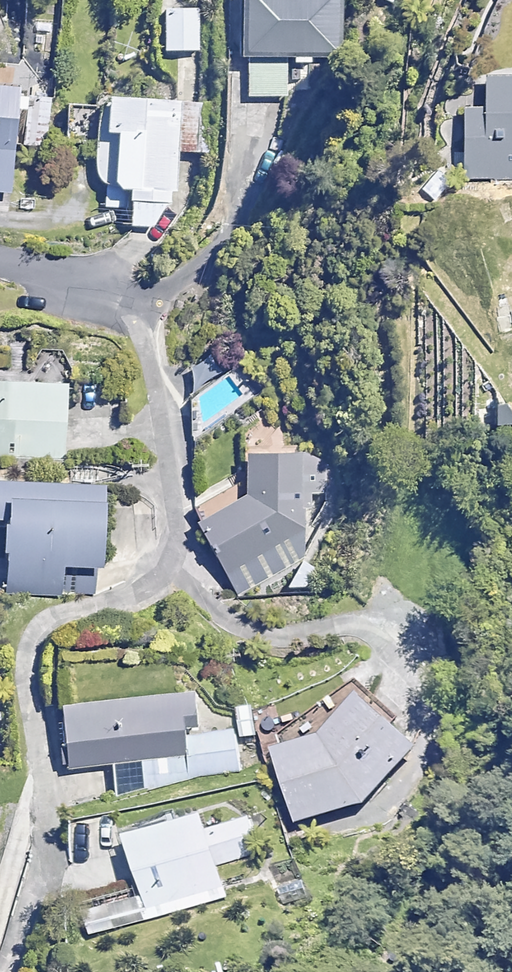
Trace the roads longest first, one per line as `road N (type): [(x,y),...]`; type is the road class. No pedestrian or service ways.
road 1 (residential): [(0,265),(136,298)]

